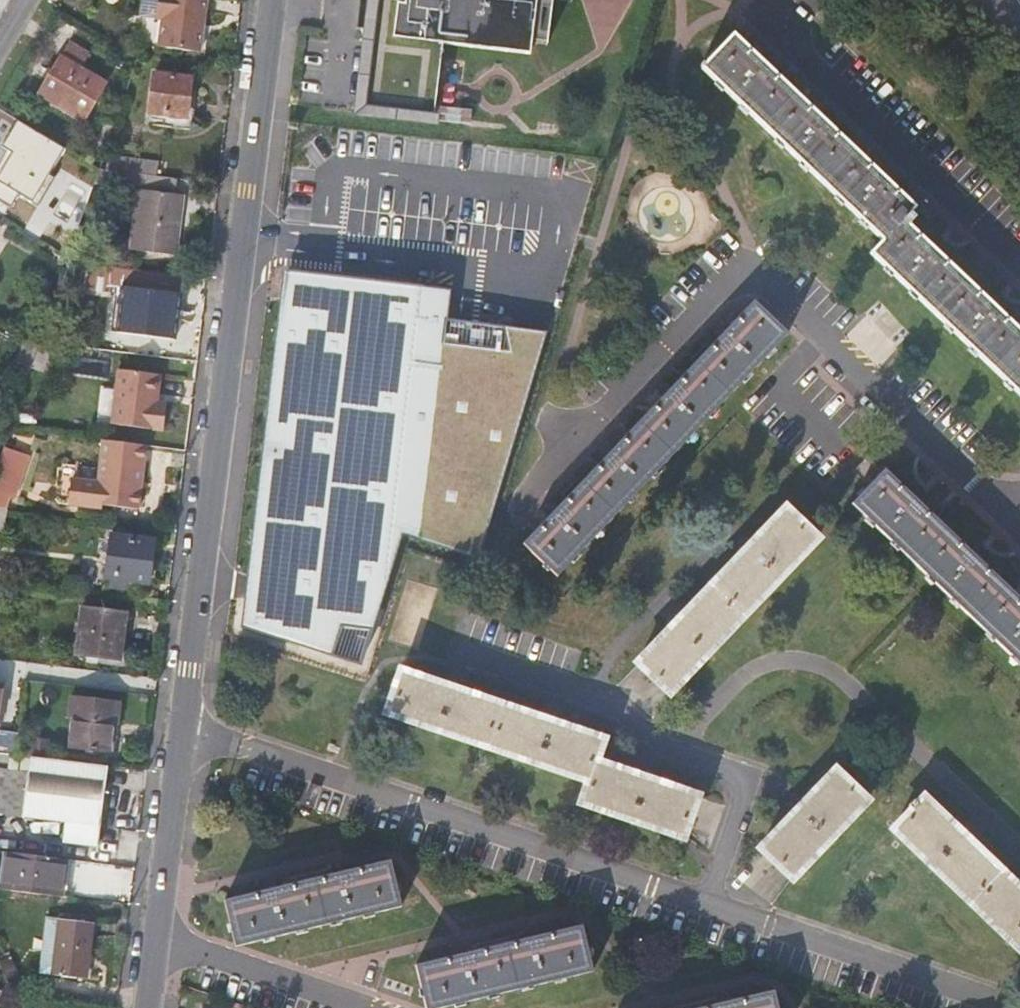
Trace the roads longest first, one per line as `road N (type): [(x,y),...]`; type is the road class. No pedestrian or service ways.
road 1 (residential): [(274,0),(182,724)]
road 2 (residential): [(516,496),(724,283),(742,278),(761,287),(968,481),(1019,511)]
road 3 (residential): [(182,724),(708,907)]
road 4 (residential): [(708,907),(744,794),(737,771),(671,749),(617,705),(461,649)]
road 5 (residential): [(766,15),(1019,263)]
road 6 (residential): [(708,907),(1001,1007)]
road 7 (residential): [(182,724),(151,944)]
road 8 (residential): [(151,944),(347,1007)]

